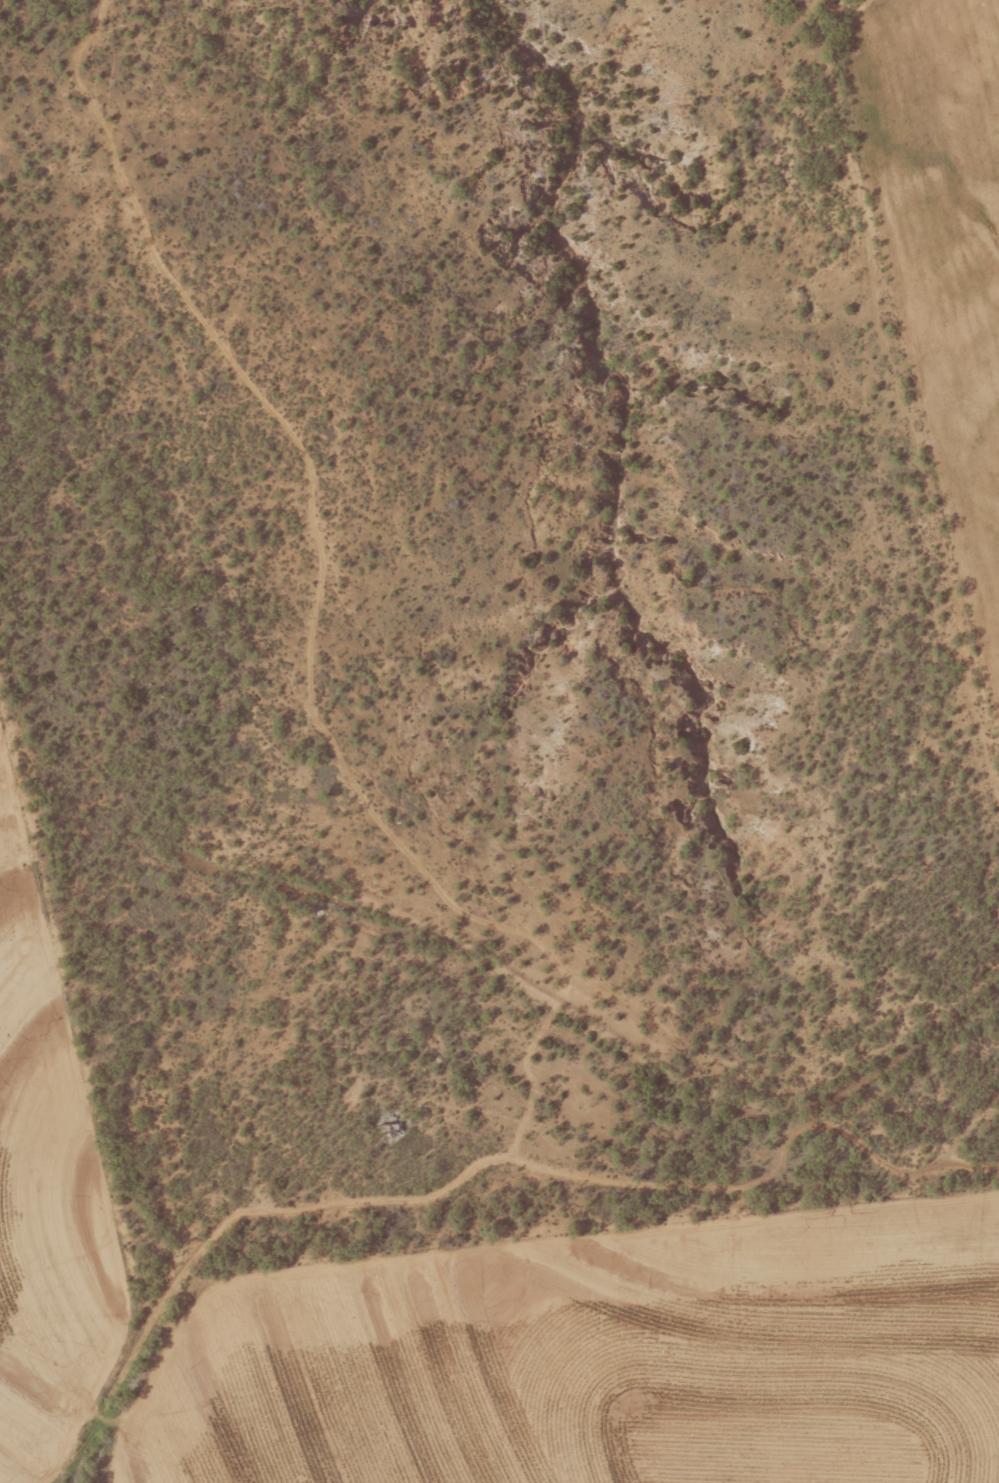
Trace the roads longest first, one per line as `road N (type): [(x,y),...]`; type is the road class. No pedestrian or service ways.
road 1 (residential): [(58,1482),(197,1197),(258,1019),(258,948),(157,887),(157,851),(243,785),(248,648),(212,506),(192,475),(182,373),(131,267),(66,0)]

